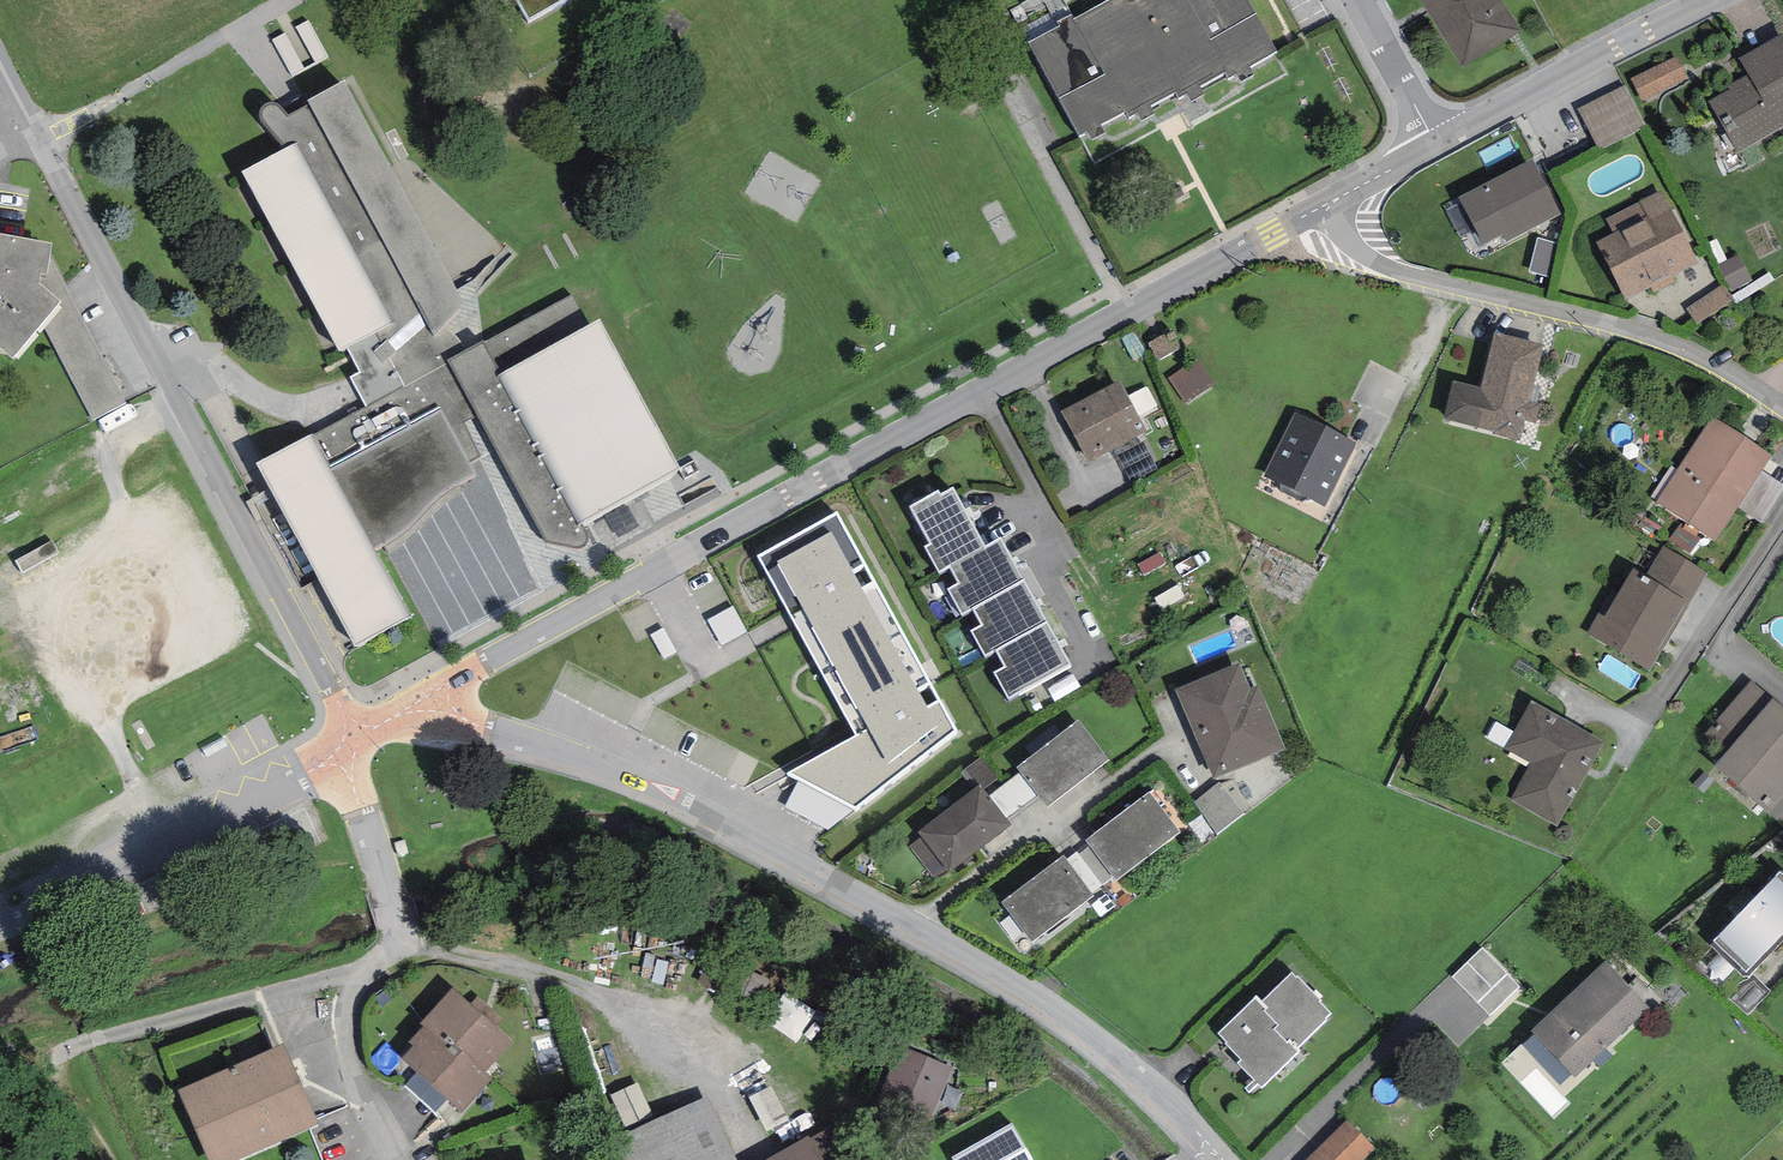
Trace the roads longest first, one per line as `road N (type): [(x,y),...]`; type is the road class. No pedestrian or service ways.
road 1 (residential): [(435,698),(739,522),(1329,207)]
road 2 (unclassified): [(349,746),(336,703),(0,56)]
road 3 (residential): [(435,698),(633,782),(912,926)]
road 4 (residential): [(1329,207),(1359,250),(1385,266),(1606,317),(1760,387)]
road 5 (track): [(372,964),(61,1054),(60,1088),(106,1159)]
road 6 (unclassified): [(0,921),(178,843),(349,746)]
road 7 (residential): [(912,926),(1089,1038),(1209,1149)]
road 8 (unclassified): [(912,926),(1185,743)]
road 9 (residential): [(1437,147),(1721,0)]
road 10 (unclassified): [(1355,0),(1437,147)]
road 11 (residential): [(1329,207),(1437,147)]

